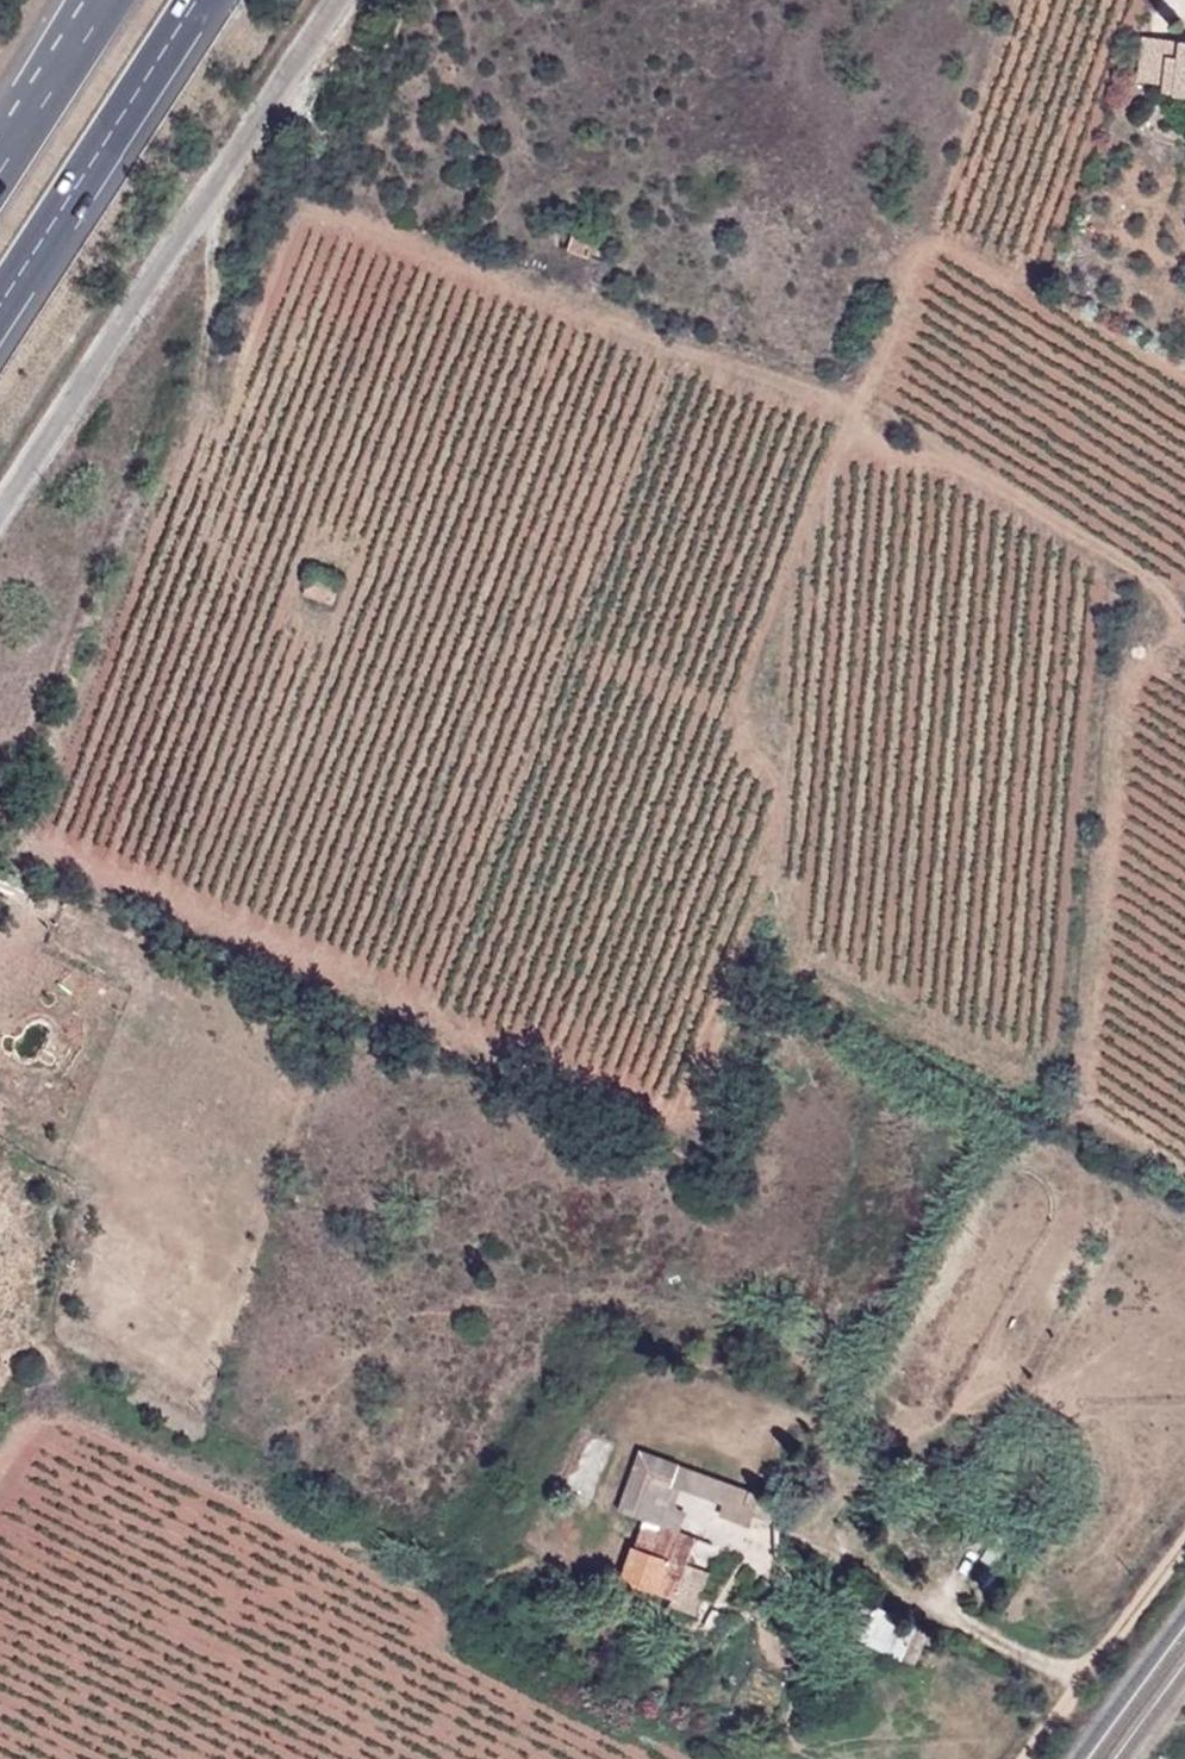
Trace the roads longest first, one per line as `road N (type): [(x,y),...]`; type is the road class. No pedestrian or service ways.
road 1 (unclassified): [(340,0),(0,516)]
road 2 (motorway): [(0,306),(198,0)]
road 3 (motorway): [(115,0),(0,175)]

